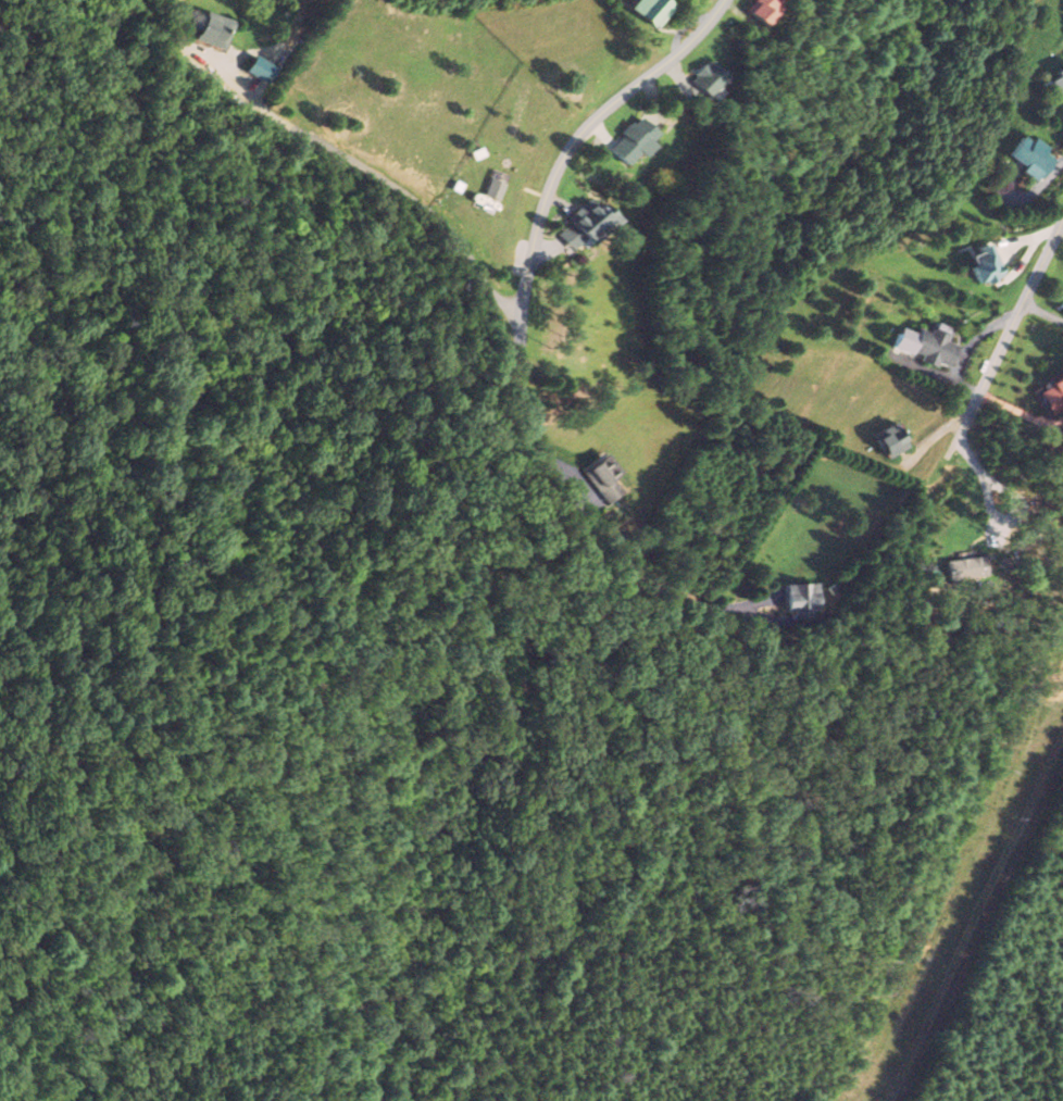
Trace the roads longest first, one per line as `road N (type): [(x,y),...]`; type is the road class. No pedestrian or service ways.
road 1 (residential): [(724,0),(686,45),(586,124),(554,166),(520,303)]
road 2 (residential): [(1062,223),(947,460)]

